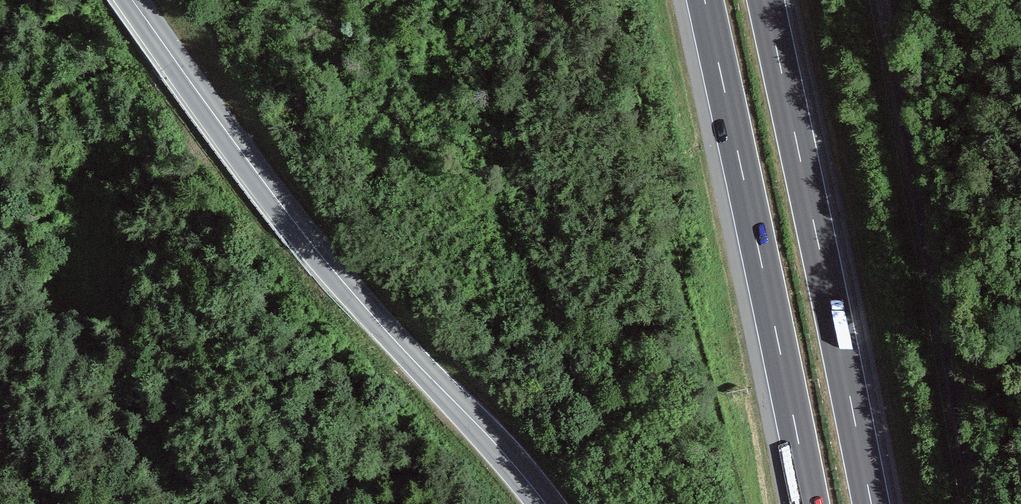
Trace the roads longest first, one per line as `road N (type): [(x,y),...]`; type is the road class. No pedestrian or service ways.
road 1 (secondary): [(133,0),(306,237),(545,503)]
road 2 (motorway): [(704,0),(810,503)]
road 3 (motorway): [(871,503),(766,0)]
road 4 (unclassified): [(974,503),(883,0)]
road 5 (track): [(0,152),(71,198),(107,248),(139,409),(201,503)]

